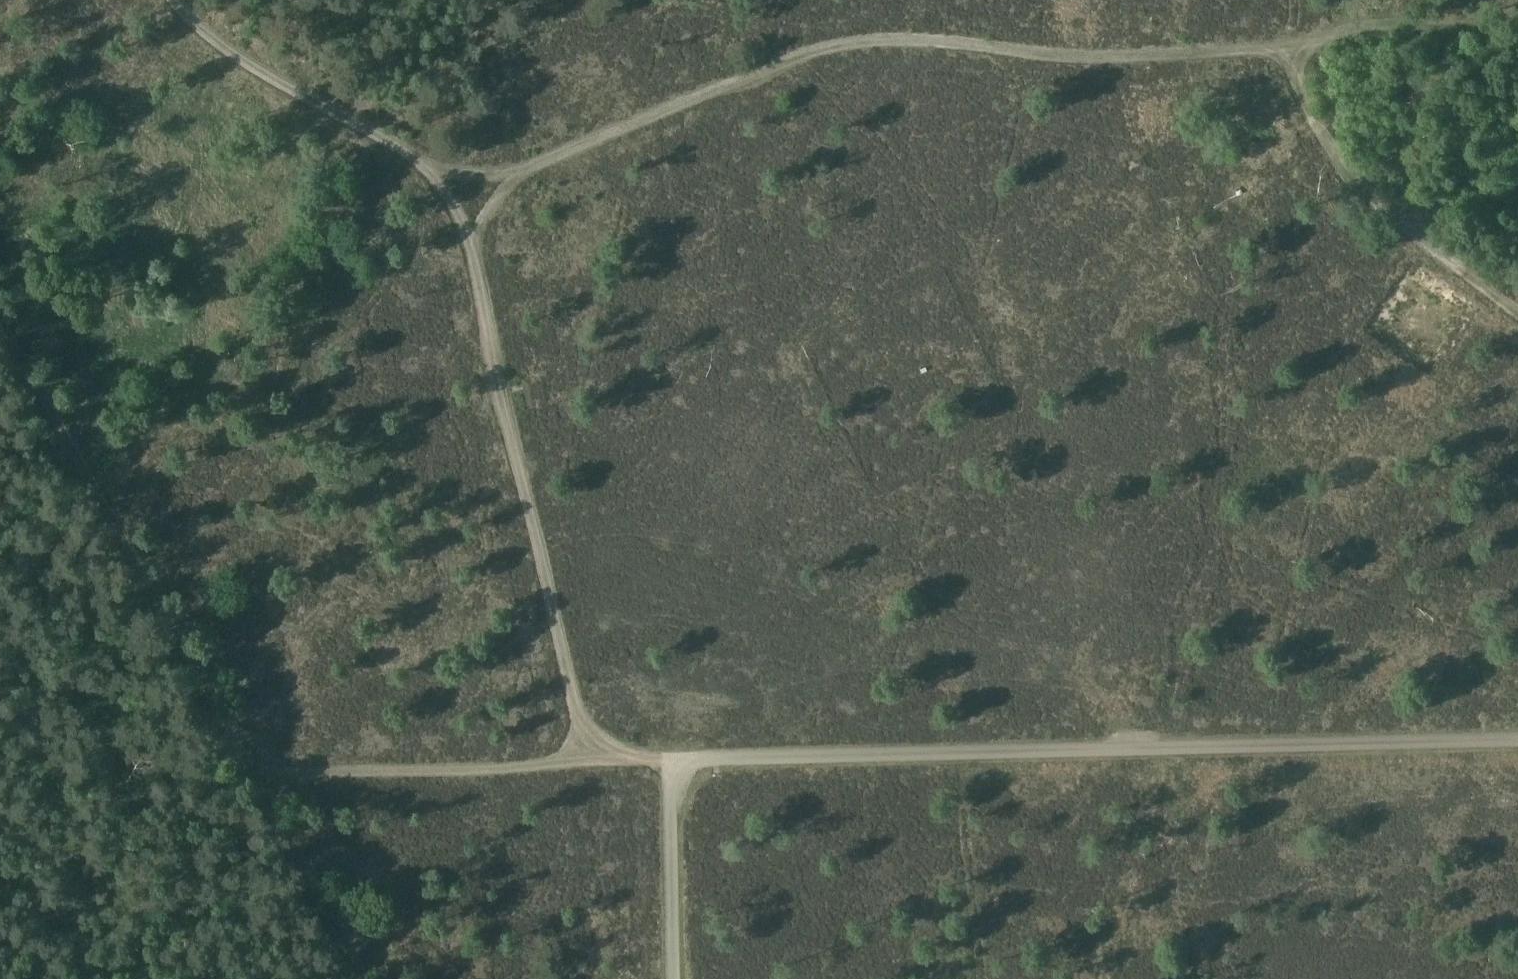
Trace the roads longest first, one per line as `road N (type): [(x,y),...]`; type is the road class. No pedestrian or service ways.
road 1 (track): [(468,248),(497,197),(532,168),(707,90),(841,44),(913,40),(1131,58),(1484,27),(1517,9)]
road 2 (track): [(1290,45),(1307,111),(1378,209),(1517,313)]
road 3 (track): [(251,774),(366,978)]

